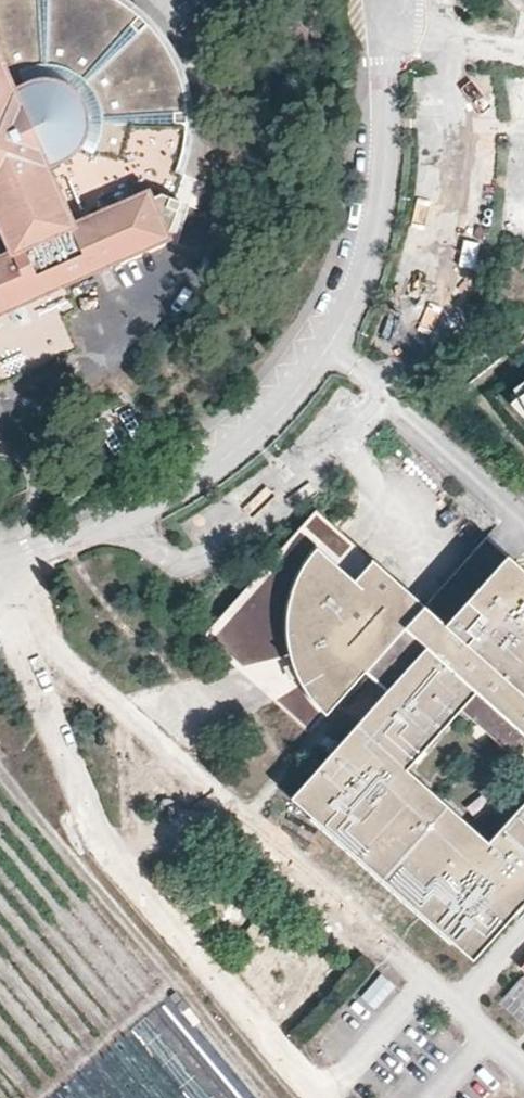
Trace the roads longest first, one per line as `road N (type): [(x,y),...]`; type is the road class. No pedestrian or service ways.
road 1 (track): [(272,1097),(0,767)]

